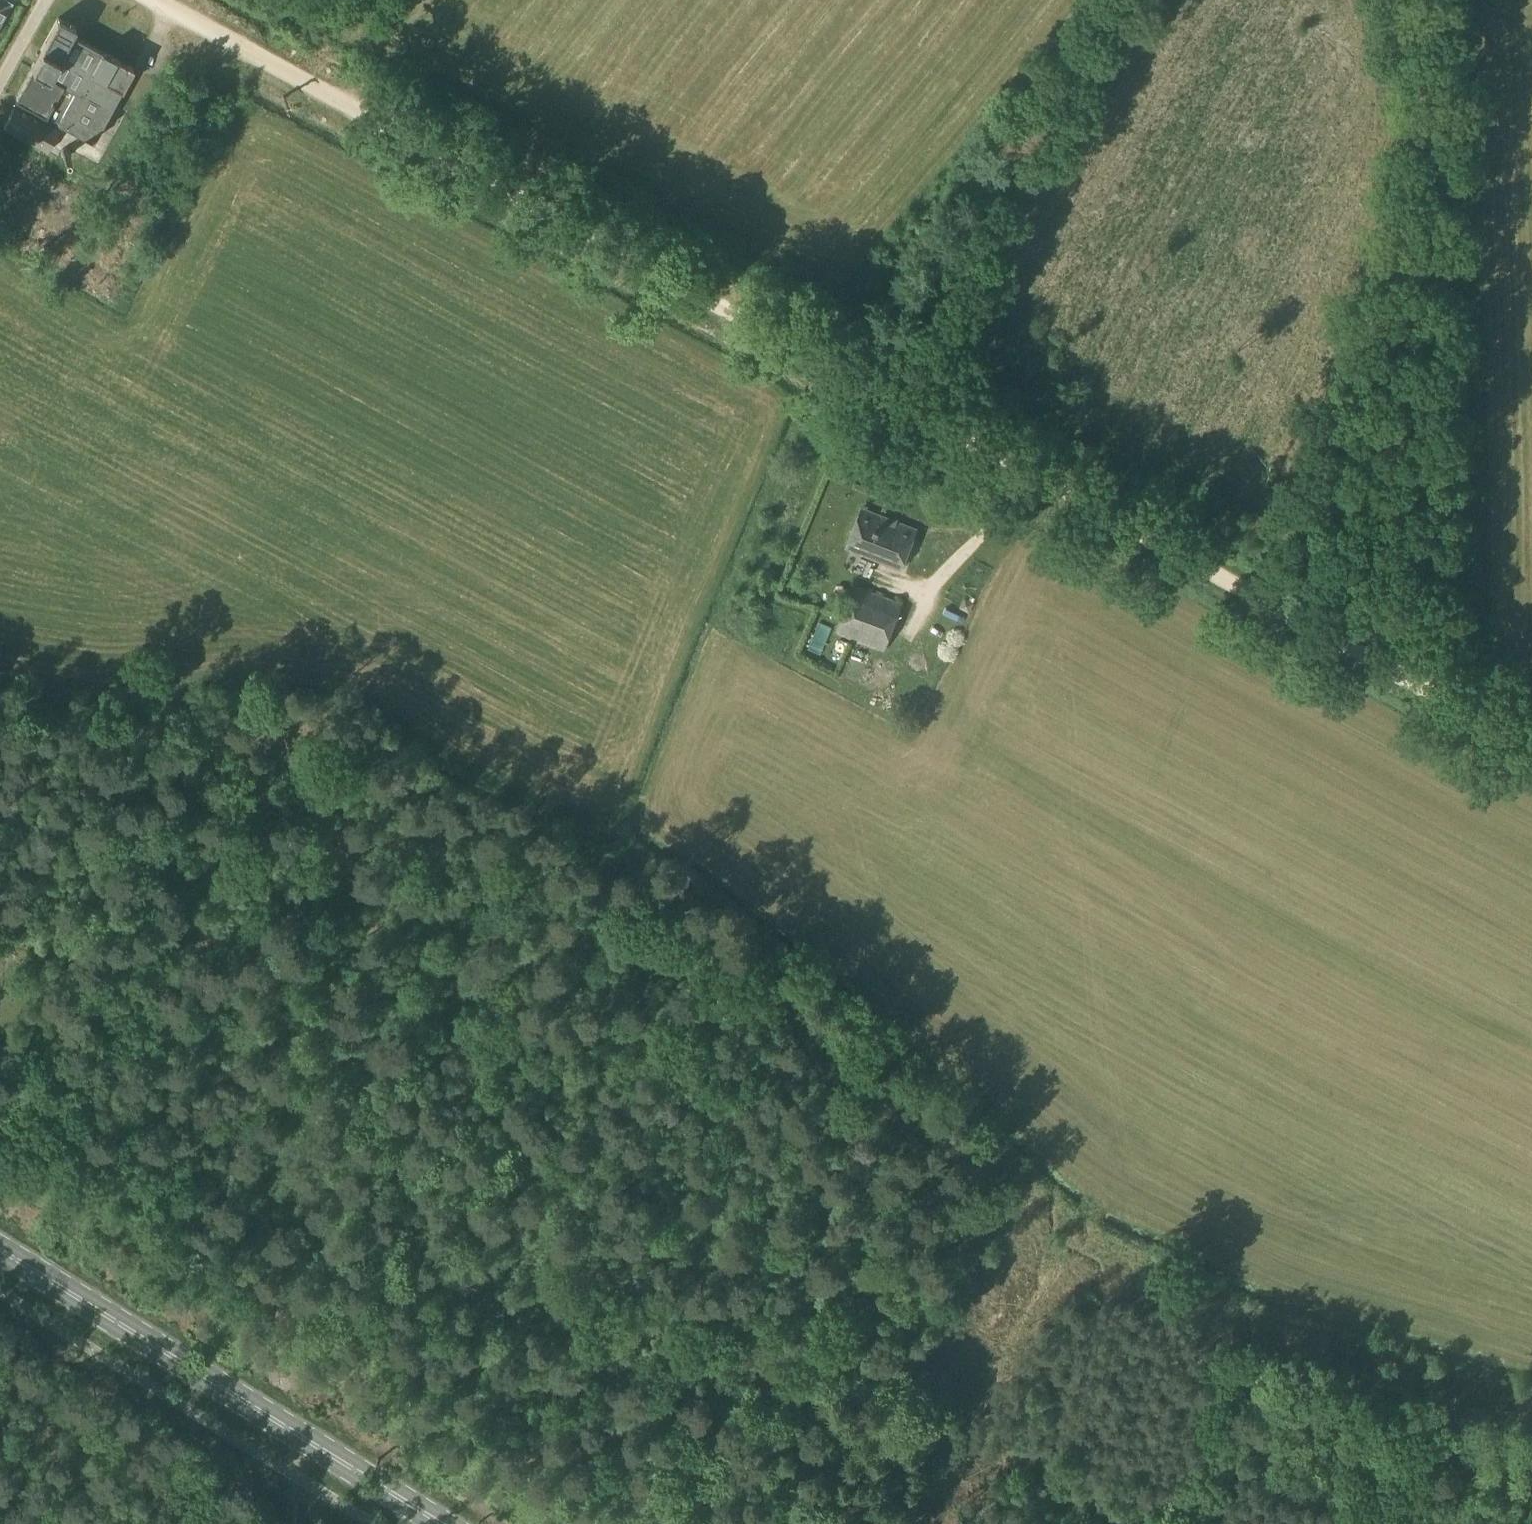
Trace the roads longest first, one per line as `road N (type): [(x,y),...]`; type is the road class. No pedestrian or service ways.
road 1 (track): [(1531,742),(160,0)]
road 2 (primary): [(441,1523),(0,1252)]

